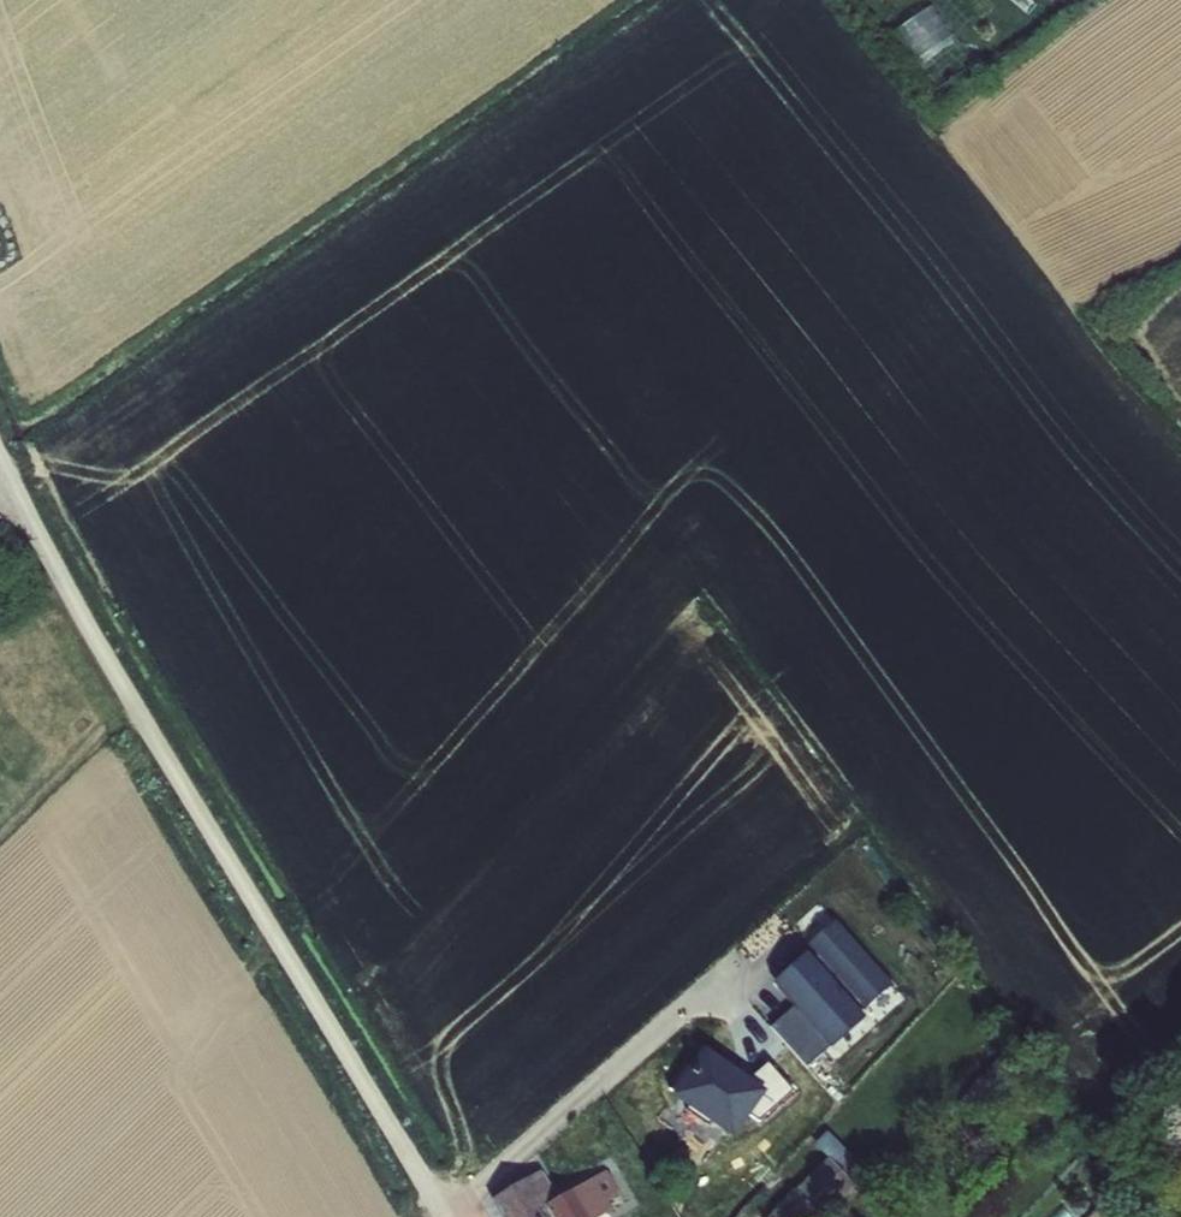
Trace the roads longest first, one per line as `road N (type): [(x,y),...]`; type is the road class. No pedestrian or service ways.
road 1 (residential): [(0,455),(88,626),(448,1216)]
road 2 (residential): [(716,983),(448,1216)]

